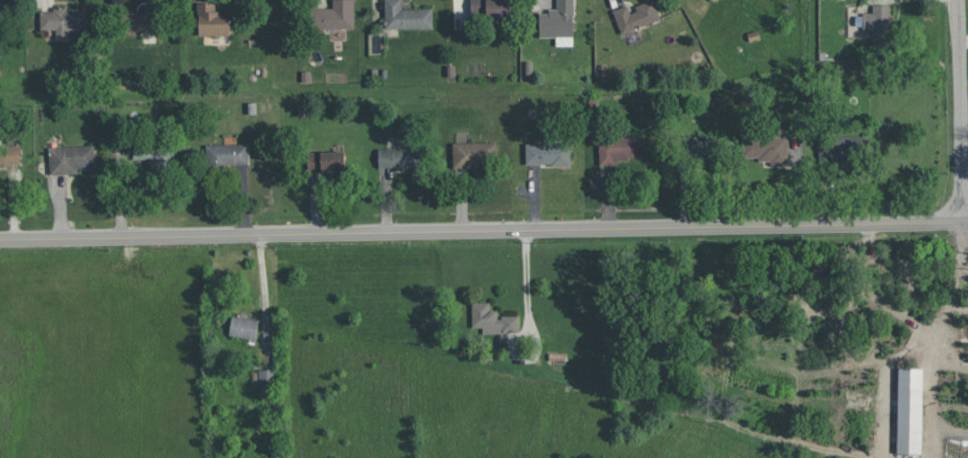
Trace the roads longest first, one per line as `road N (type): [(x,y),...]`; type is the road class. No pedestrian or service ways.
road 1 (tertiary): [(0,240),(967,222)]
road 2 (residential): [(961,0),(964,222)]

